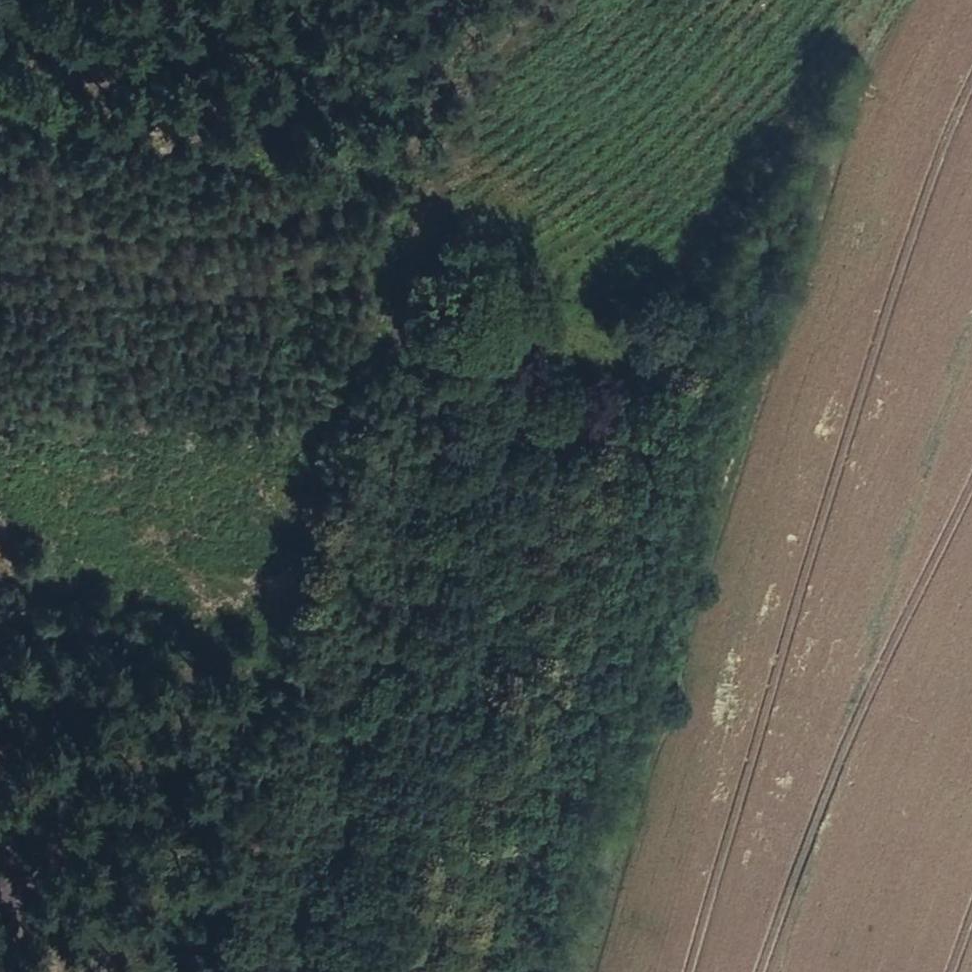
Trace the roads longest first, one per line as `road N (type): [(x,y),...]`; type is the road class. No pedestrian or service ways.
road 1 (track): [(27,971),(0,806)]

